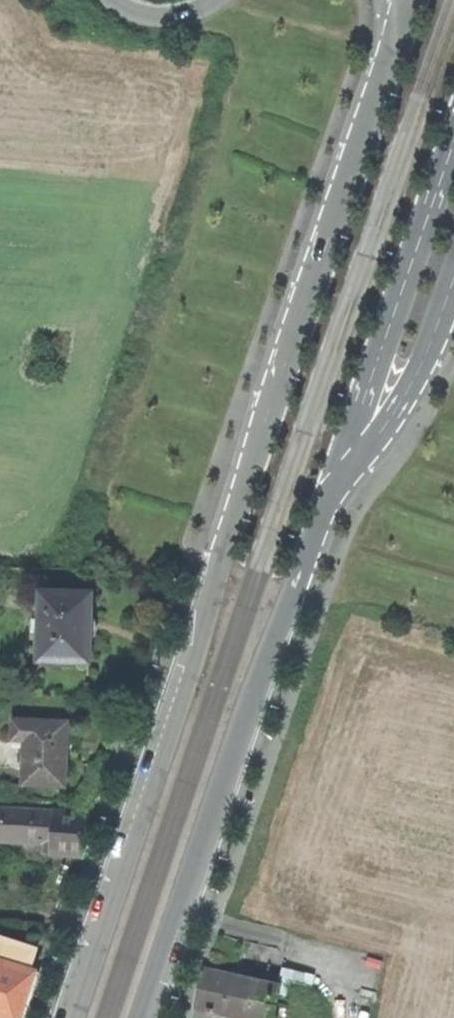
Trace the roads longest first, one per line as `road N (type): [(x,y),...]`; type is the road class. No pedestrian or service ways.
road 1 (secondary): [(385,77),(79,1017)]
road 2 (secondary): [(138,1017),(330,493)]
road 3 (secondary): [(330,493),(453,149)]
road 4 (secondary): [(330,493),(424,357),(453,272)]

